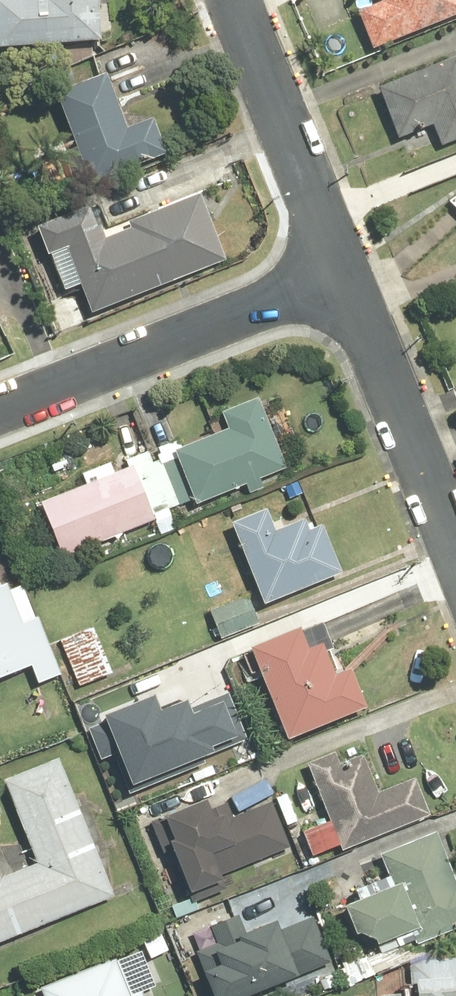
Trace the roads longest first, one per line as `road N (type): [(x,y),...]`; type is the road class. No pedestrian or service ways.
road 1 (residential): [(0,406),(347,266)]
road 2 (residential): [(347,266),(455,538)]
road 3 (residential): [(236,0),(347,266)]

